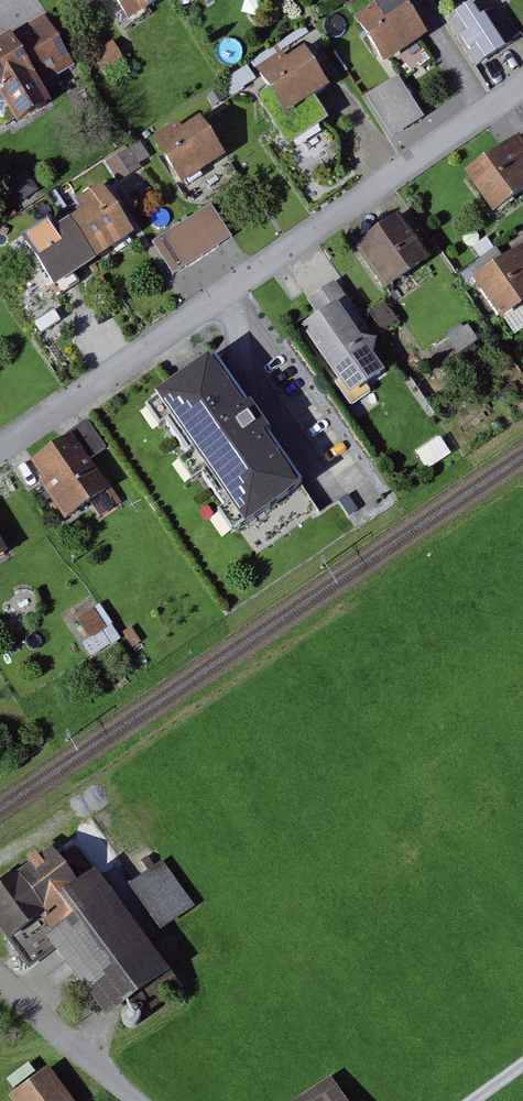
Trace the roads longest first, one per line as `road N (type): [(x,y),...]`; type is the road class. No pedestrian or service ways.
road 1 (residential): [(0,455),(522,88)]
road 2 (residential): [(0,971),(89,1062)]

